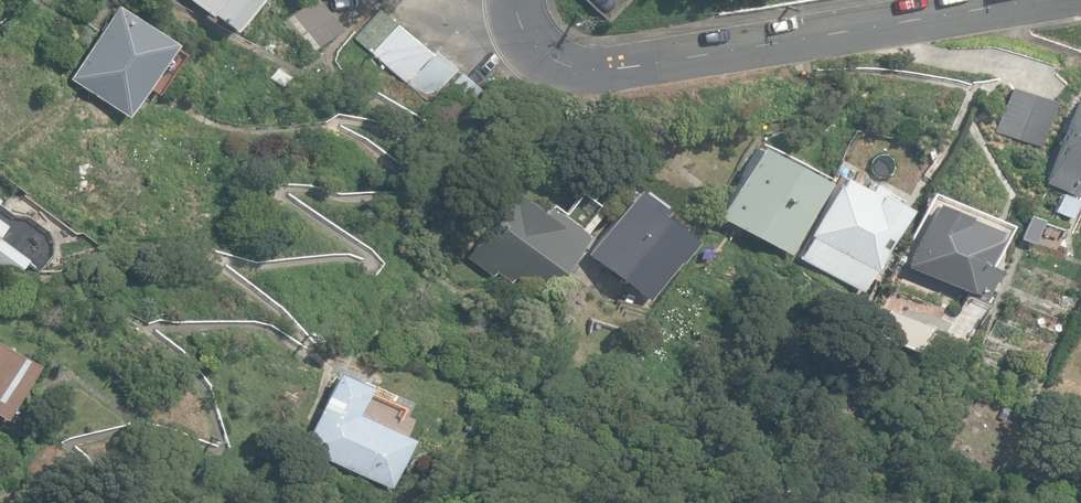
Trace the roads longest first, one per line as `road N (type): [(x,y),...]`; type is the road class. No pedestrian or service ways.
road 1 (tertiary): [(1030,0),(578,67),(546,55),(528,34),(521,0)]

